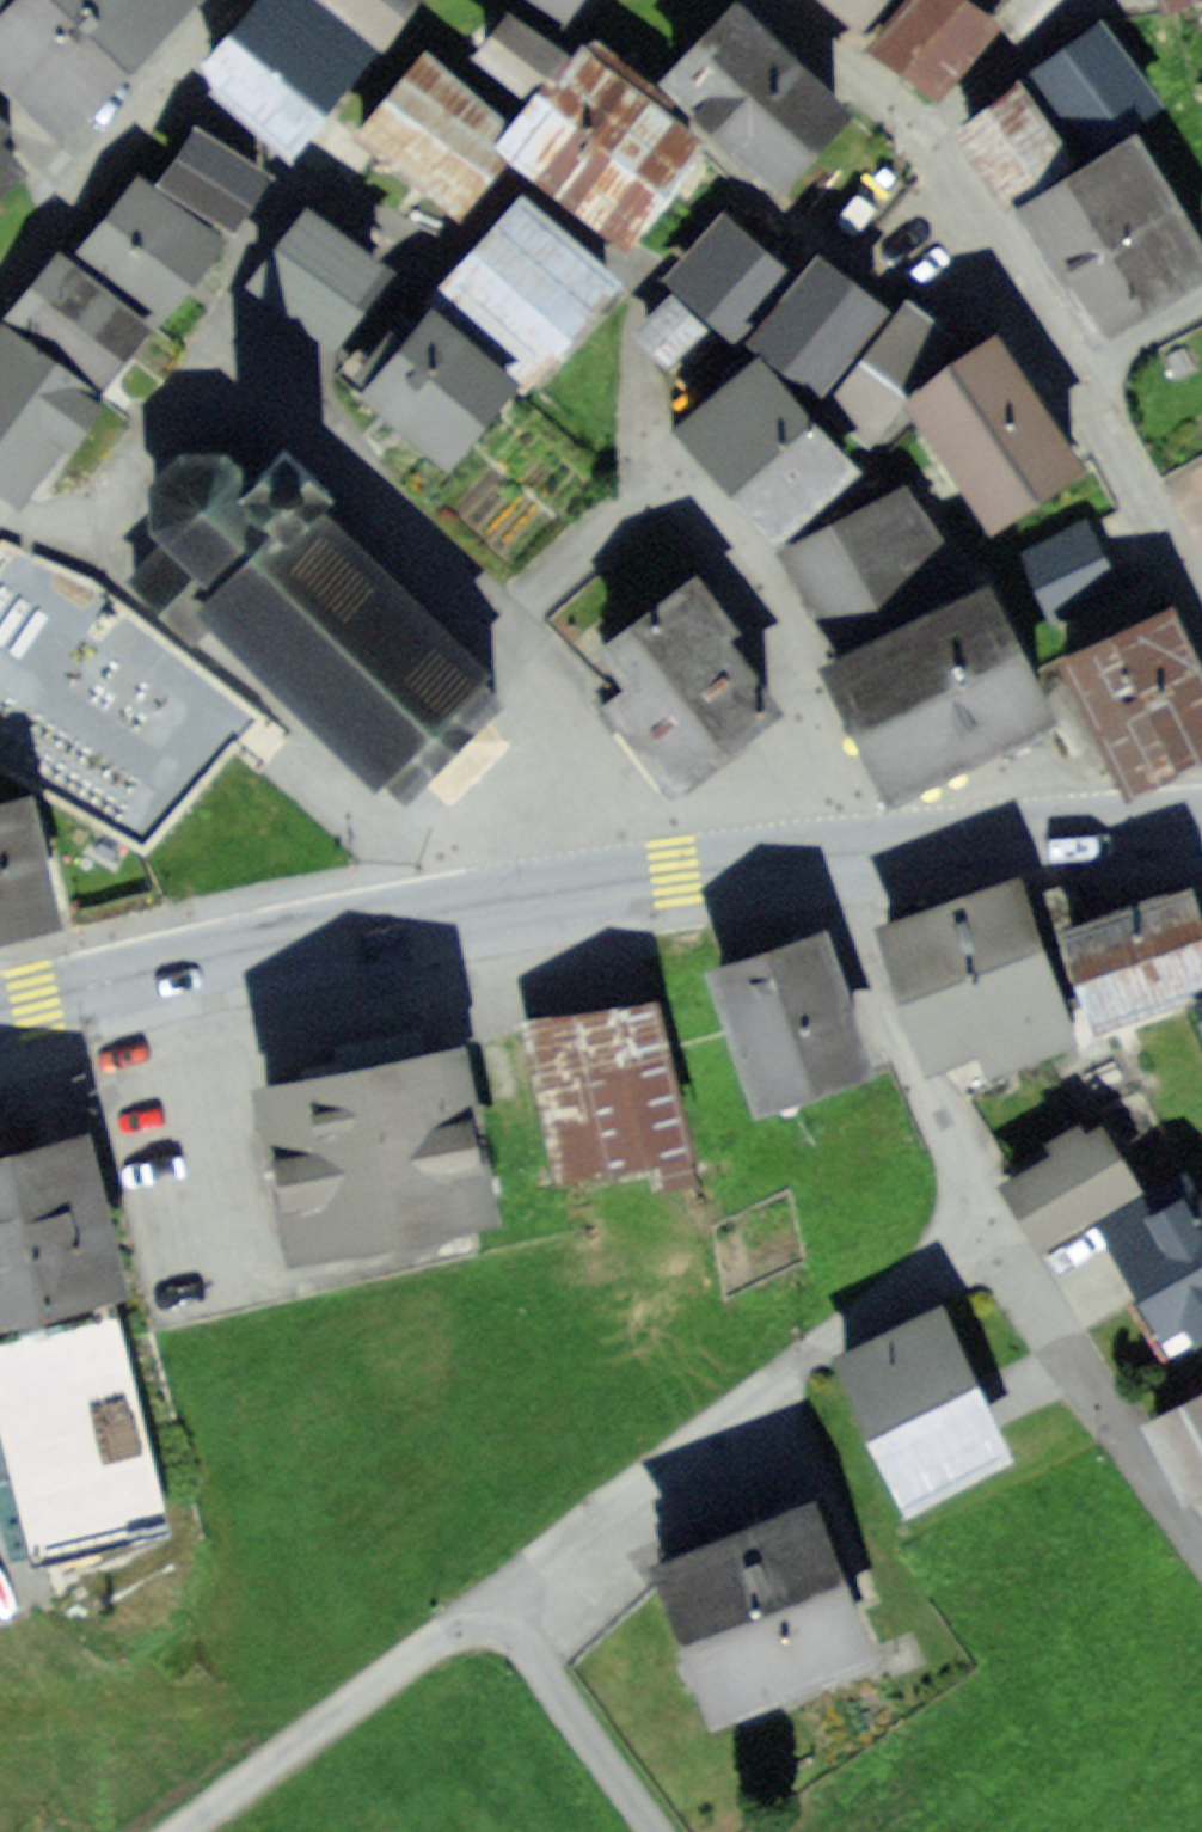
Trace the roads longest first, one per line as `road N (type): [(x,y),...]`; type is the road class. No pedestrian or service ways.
road 1 (primary): [(819,853),(478,904),(0,1007)]
road 2 (residential): [(970,1216),(490,1588)]
road 3 (residential): [(899,128),(1020,302),(1076,352),(1201,626)]
road 4 (residential): [(490,1588),(175,1831)]
road 5 (residential): [(819,853),(907,1096),(970,1216)]
road 6 (residential): [(970,1216),(1201,1531)]
road 7 (primary): [(1201,822),(819,853)]
road 8 (residential): [(0,238),(197,0)]
road 9 (residential): [(666,1831),(490,1588)]
road 10 (residential): [(899,128),(1066,0)]
road 11 (residential): [(777,0),(899,128)]

